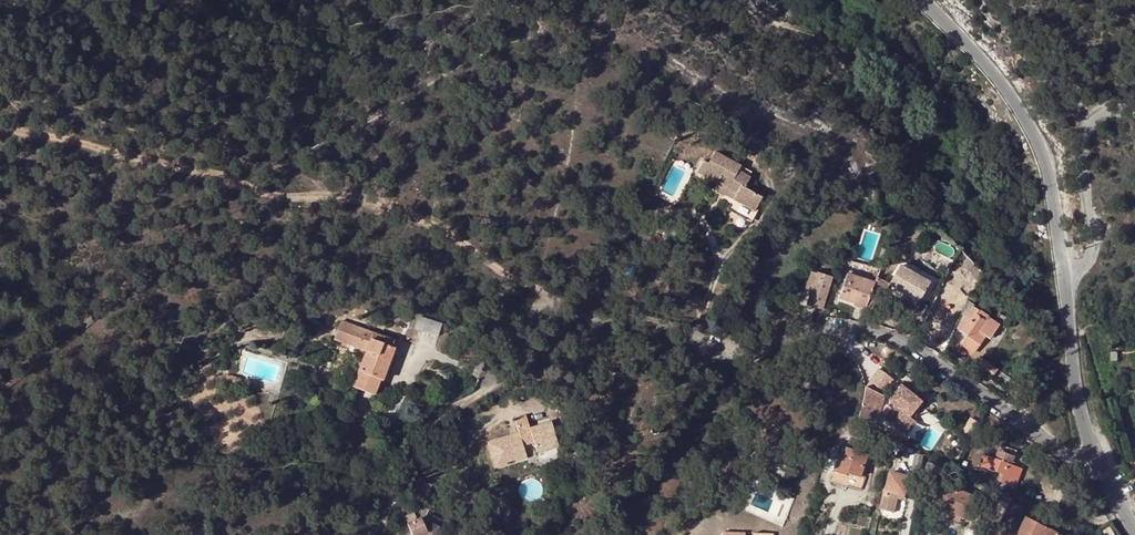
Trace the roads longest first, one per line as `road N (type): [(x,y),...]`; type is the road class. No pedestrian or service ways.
road 1 (residential): [(1093,455),(1078,462),(880,330),(809,323),(661,327),(587,316),(542,292),(522,367),(434,420),(384,522),(367,534)]
road 2 (track): [(0,128),(65,136),(219,184),(396,207),(542,292)]
road 3 (tertiary): [(1064,286),(1043,149),(1003,73),(928,0)]
road 4 (residential): [(1064,286),(1086,264),(1093,242),(1085,136),(1106,111),(1134,125)]
road 5 (tertiary): [(1093,455),(1071,388),(1064,286)]

